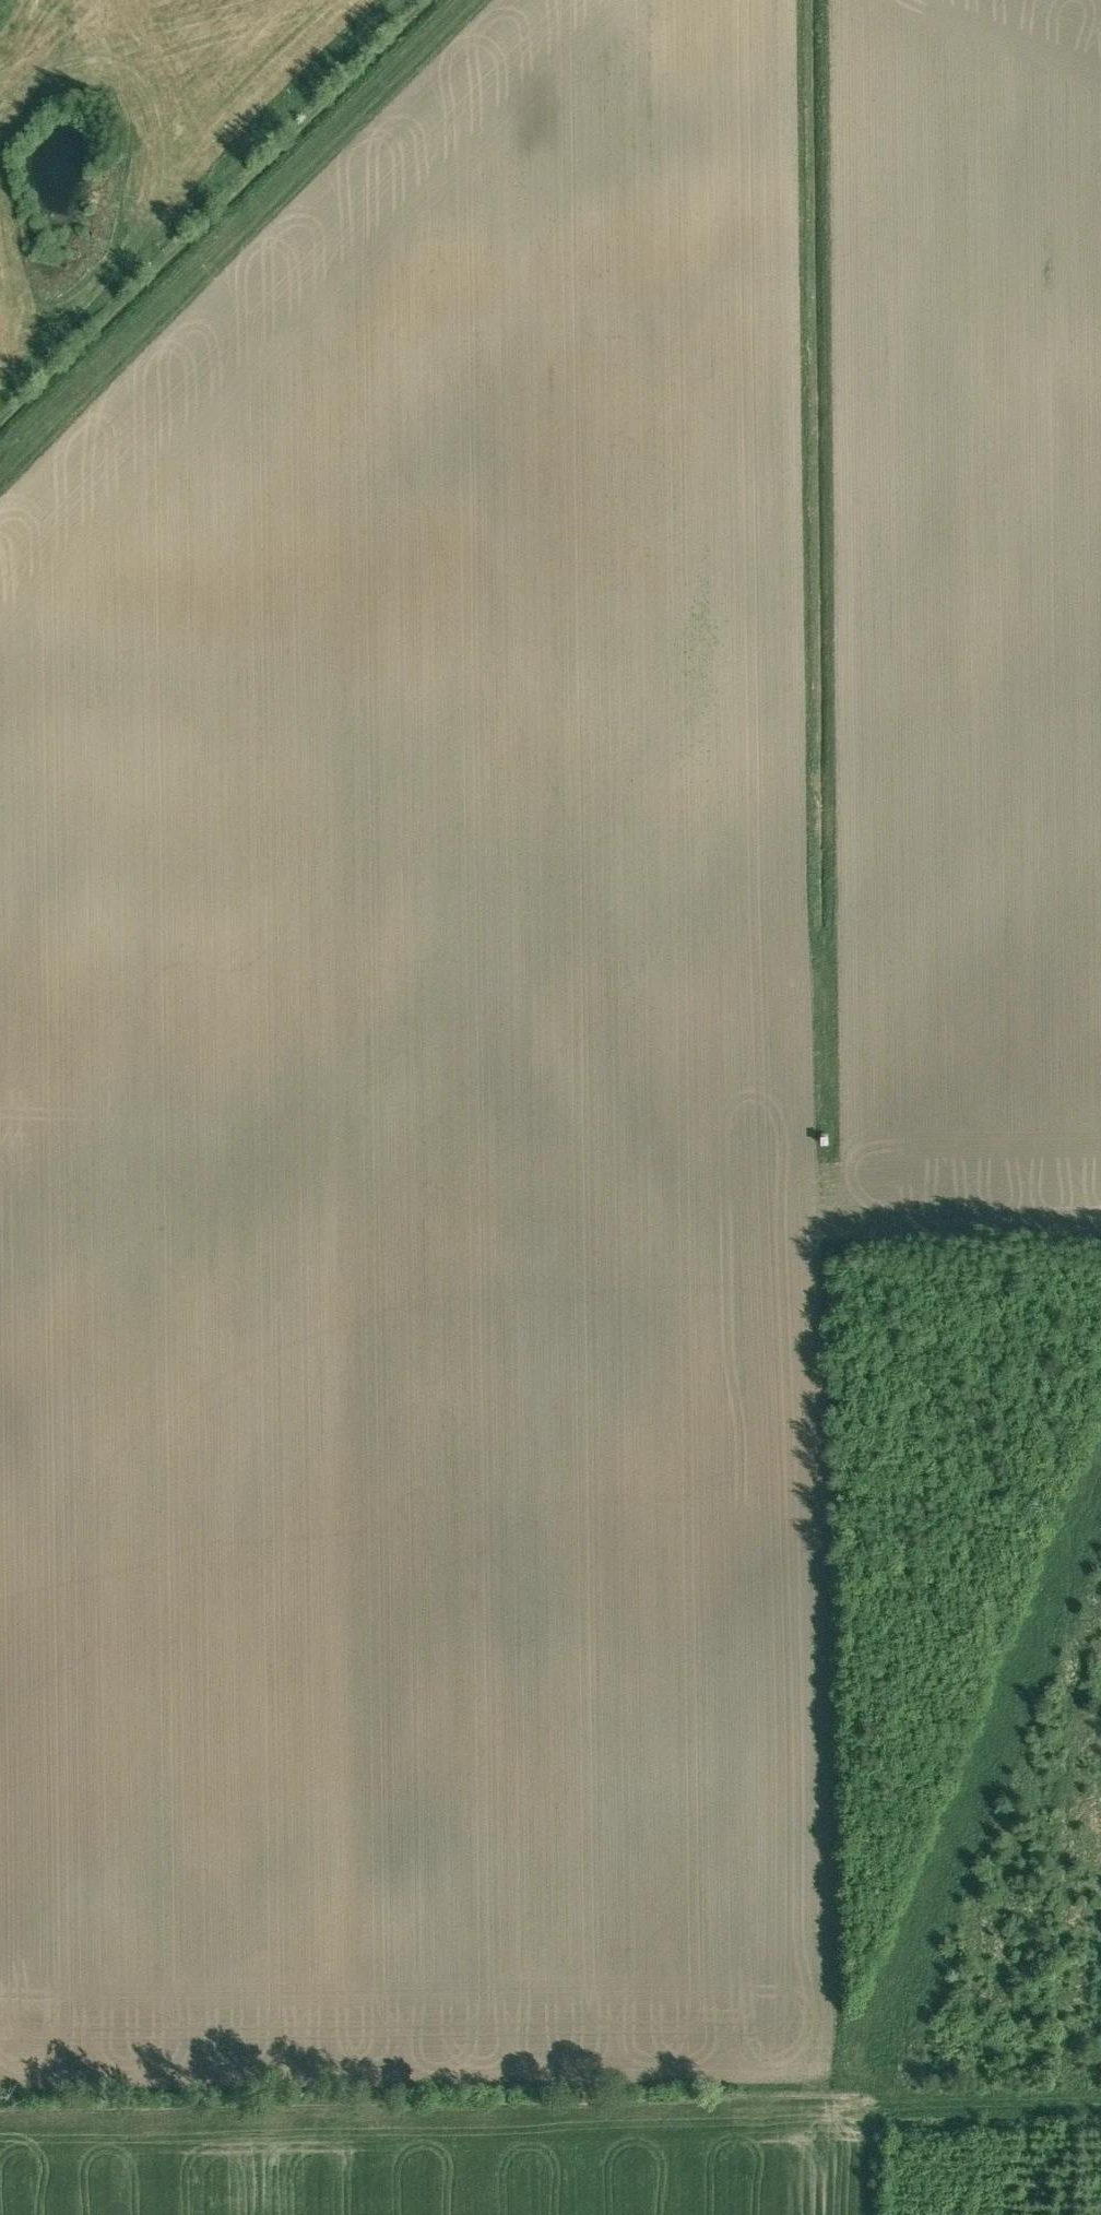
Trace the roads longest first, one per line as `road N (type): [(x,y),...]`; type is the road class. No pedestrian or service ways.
road 1 (track): [(851,2059),(898,2101),(916,2106),(1100,2103)]

